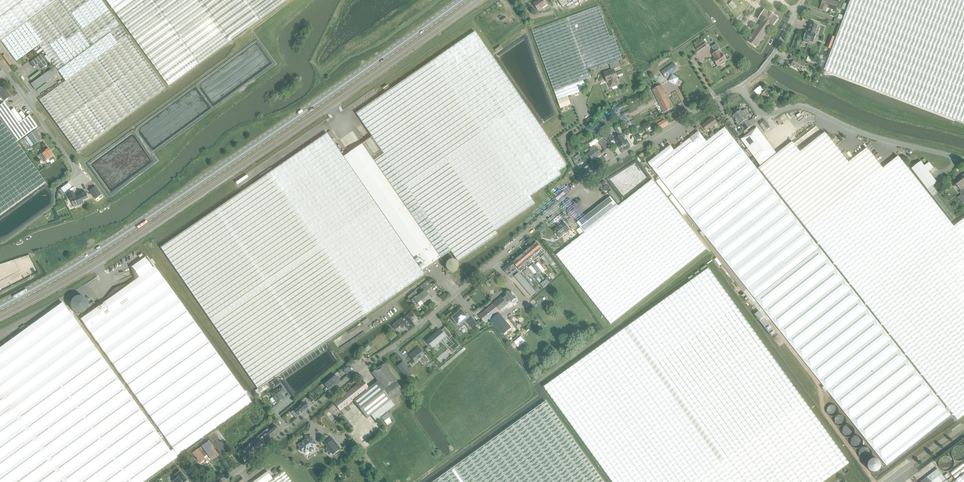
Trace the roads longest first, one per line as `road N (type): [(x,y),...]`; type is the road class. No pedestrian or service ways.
road 1 (unclassified): [(740,90),(595,175),(223,481)]
road 2 (unclassified): [(0,317),(108,260),(481,0)]
road 3 (primary): [(0,306),(135,226),(462,0)]
road 4 (unclassified): [(740,90),(758,112),(801,108),(963,161)]
road 5 (unclassified): [(79,181),(0,65)]

